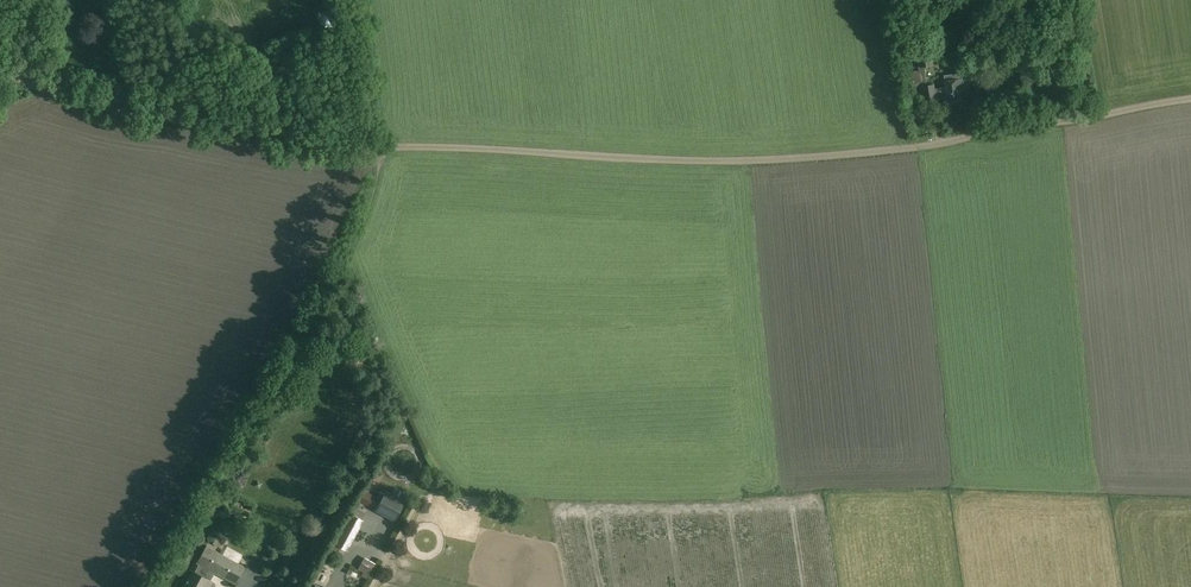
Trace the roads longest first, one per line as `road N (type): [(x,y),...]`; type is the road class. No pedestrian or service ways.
road 1 (track): [(381,146),(752,161),(881,150),(1190,99)]
road 2 (track): [(0,59),(89,105),(366,144)]

